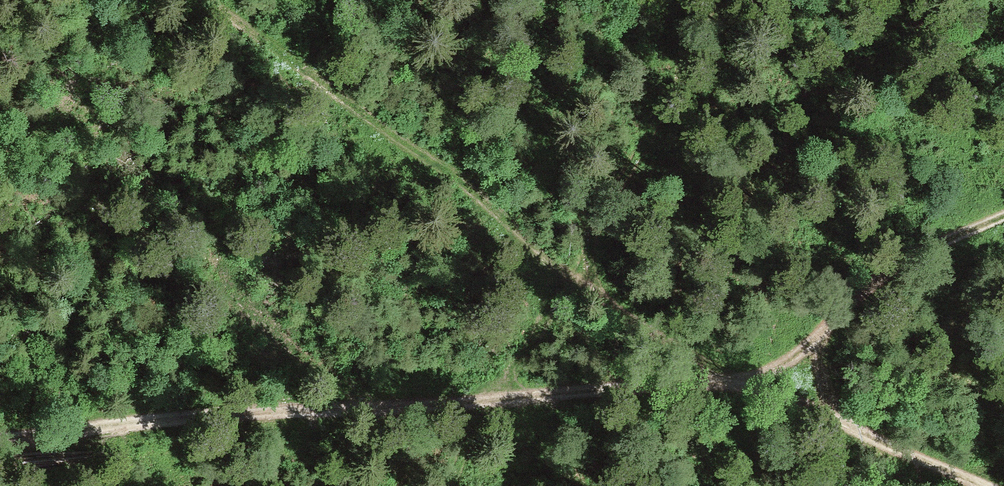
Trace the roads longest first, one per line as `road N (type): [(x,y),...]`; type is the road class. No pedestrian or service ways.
road 1 (track): [(954,485),(748,380),(583,401),(0,444)]
road 2 (track): [(748,380),(649,332),(398,136),(203,0)]
road 3 (track): [(748,380),(787,362),(879,277),(1003,219)]

